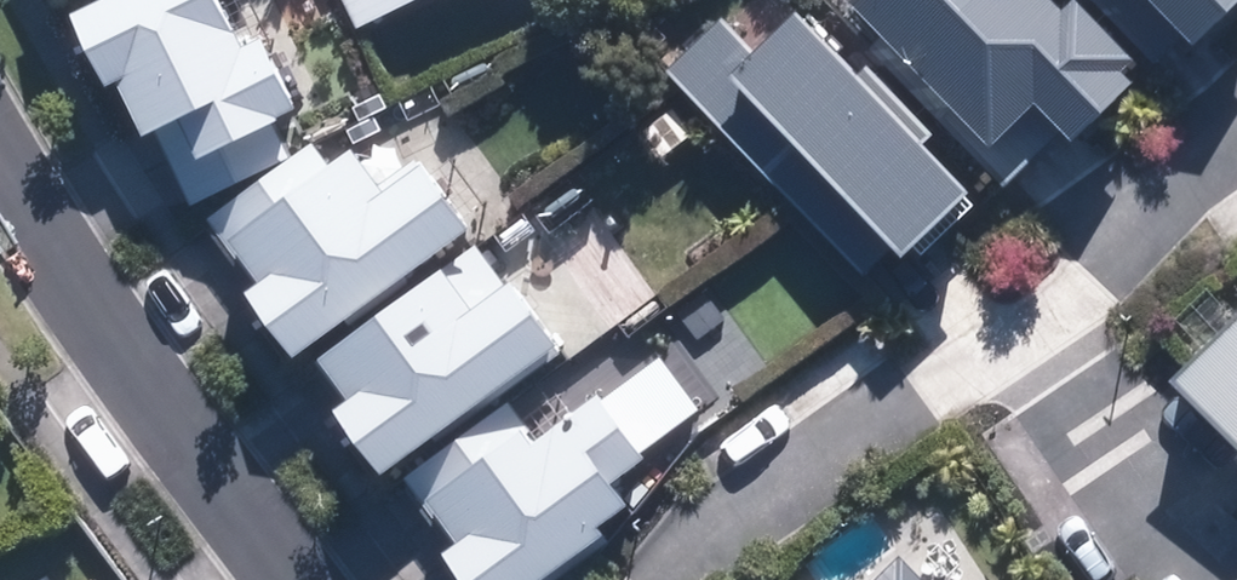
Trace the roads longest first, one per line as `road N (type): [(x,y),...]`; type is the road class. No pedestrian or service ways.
road 1 (residential): [(291,579),(101,319),(0,163)]
road 2 (residential): [(682,579),(720,532),(1035,330)]
road 3 (residential): [(1035,330),(1216,579)]
road 4 (residential): [(1035,330),(1236,140)]

